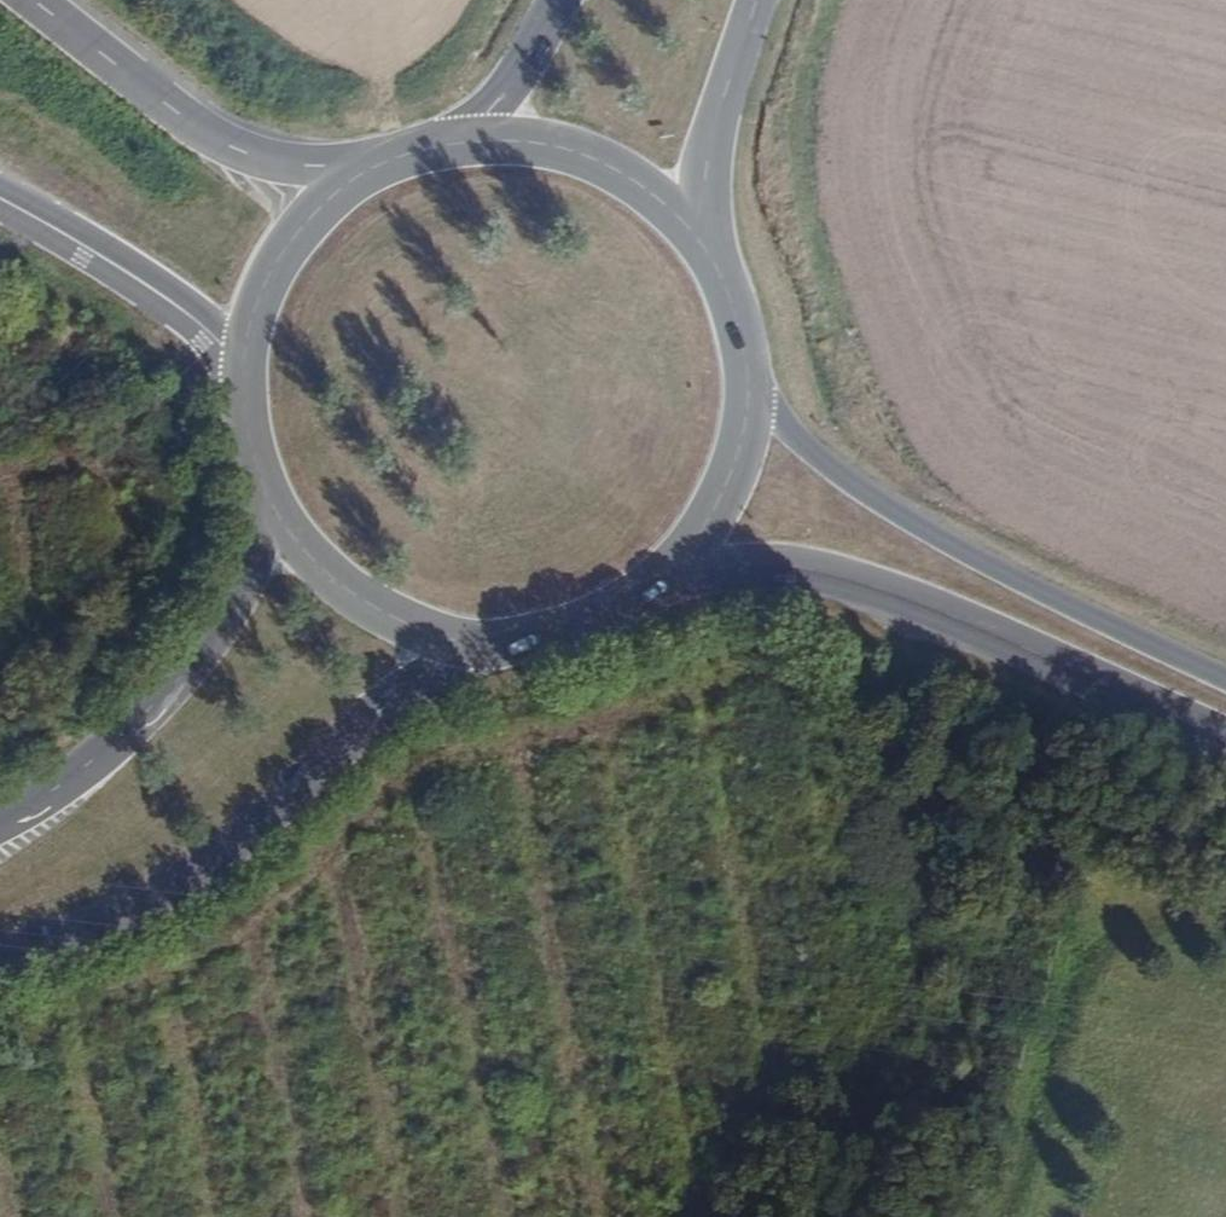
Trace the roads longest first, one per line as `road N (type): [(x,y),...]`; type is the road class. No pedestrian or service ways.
road 1 (secondary): [(671,570),(777,564),(853,577),(1225,740)]
road 2 (secondary): [(0,951),(94,923),(197,870),(379,712),(480,642)]
road 3 (secondary): [(1225,680),(926,530),(820,457),(747,380)]
road 4 (secondary): [(263,492),(254,562),(225,627),(110,748),(0,828)]
road 5 (trunk): [(377,167),(292,164),(231,147),(36,0)]
road 6 (trunk): [(0,210),(195,333),(224,367),(242,406)]
road 7 (secondary): [(377,167),(324,203),(282,252),(246,341),(242,406)]
road 8 (secondary): [(704,250),(656,197),(596,160),(528,140),(457,141)]
road 9 (secondary): [(263,492),(305,558),(334,586),(403,625),(480,642)]
road 10 (secondary): [(704,250),(710,146),(757,0)]
road 11 (secondary): [(671,570),(729,483),(747,380)]
road 12 (secondary): [(480,642),(583,626),(671,570)]
road 13 (secondary): [(558,0),(523,65),(457,141)]
road 14 (secondary): [(747,380),(738,325),(704,250)]

